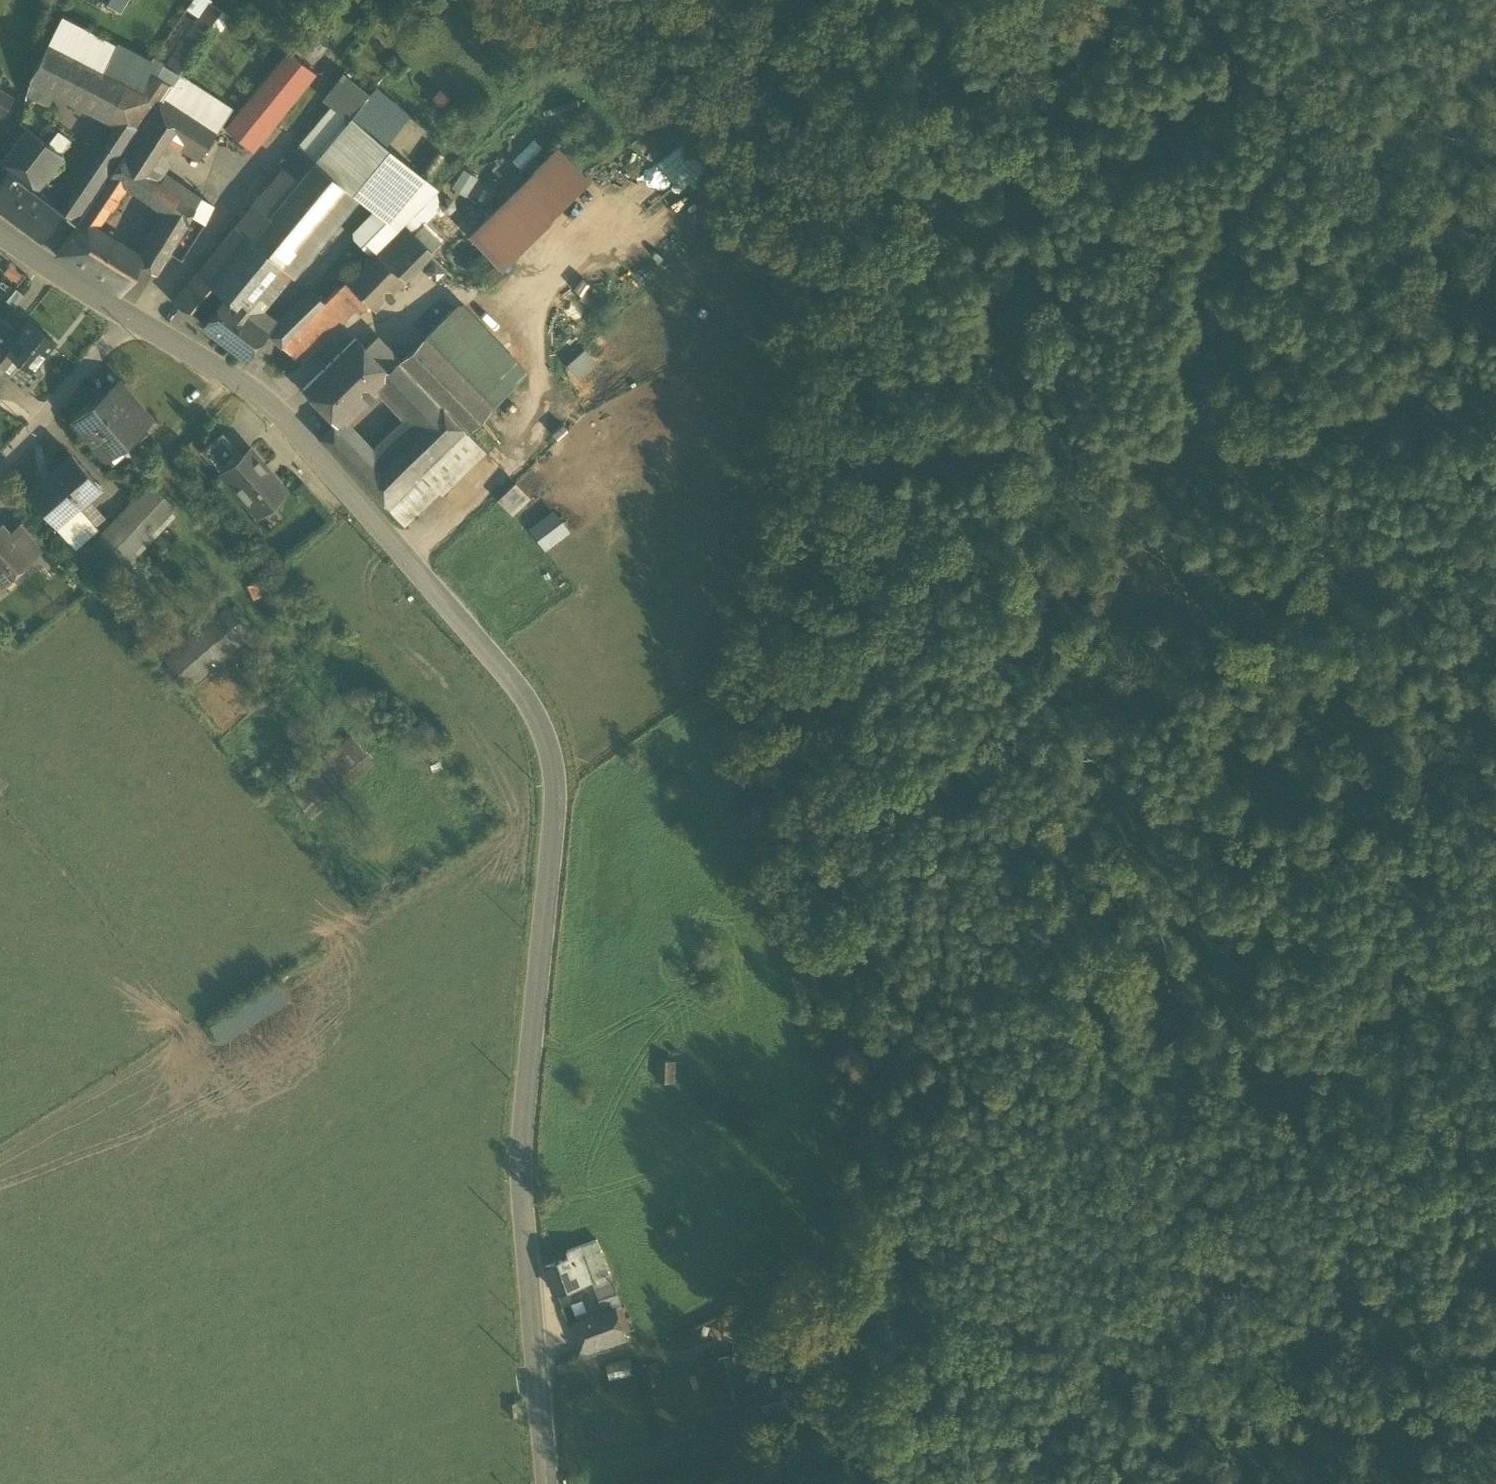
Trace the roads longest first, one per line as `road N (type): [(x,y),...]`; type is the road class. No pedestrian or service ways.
road 1 (secondary): [(547,1483),(520,1201),(557,797),(554,756),(533,706),(273,407),(132,317)]
road 2 (track): [(132,317),(243,205),(292,141),(358,0)]
road 3 (residential): [(132,317),(0,469)]
road 4 (secondary): [(132,317),(0,238)]

